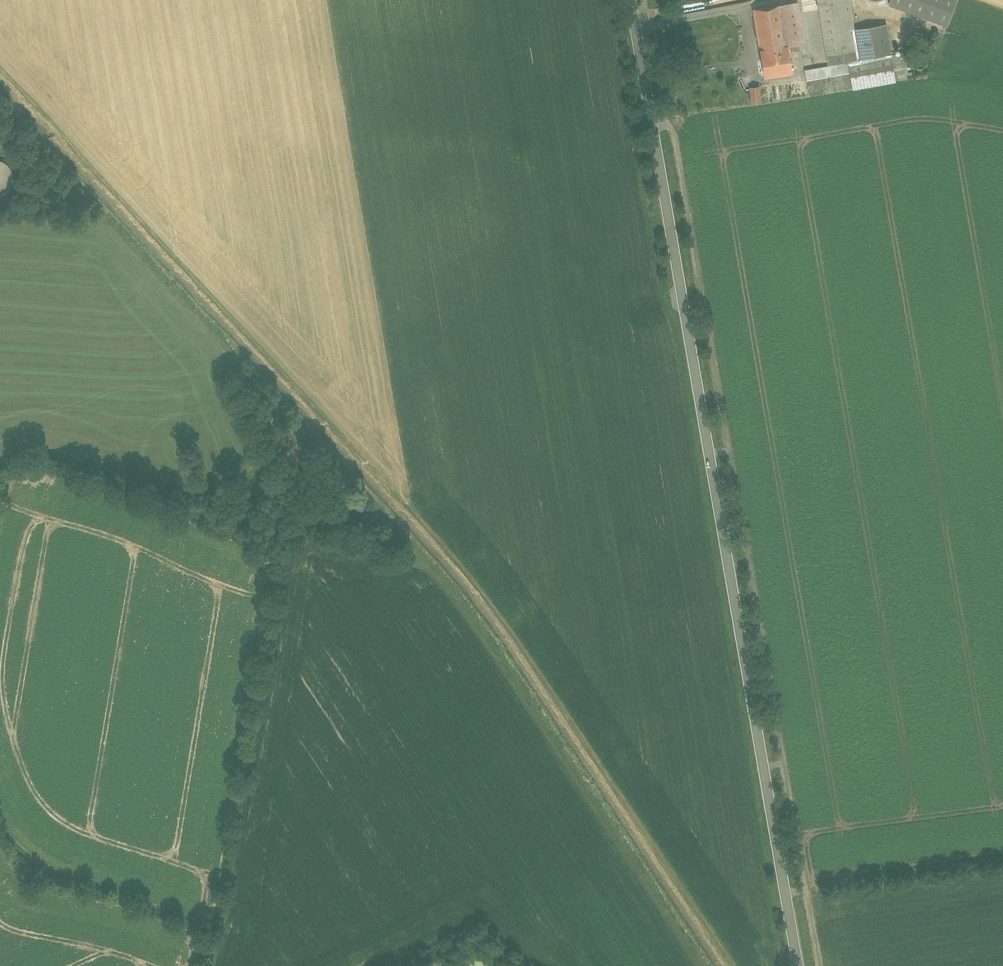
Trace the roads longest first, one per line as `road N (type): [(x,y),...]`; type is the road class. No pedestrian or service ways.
road 1 (tertiary): [(632,0),(798,965)]

